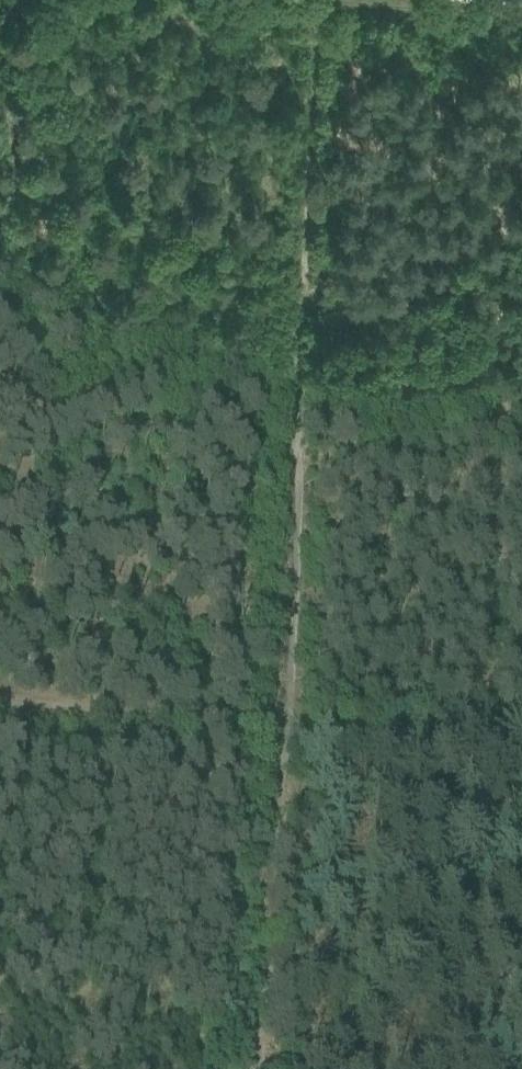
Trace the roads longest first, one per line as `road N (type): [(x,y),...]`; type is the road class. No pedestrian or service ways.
road 1 (track): [(521,756),(0,711)]
road 2 (track): [(327,0),(521,19)]

